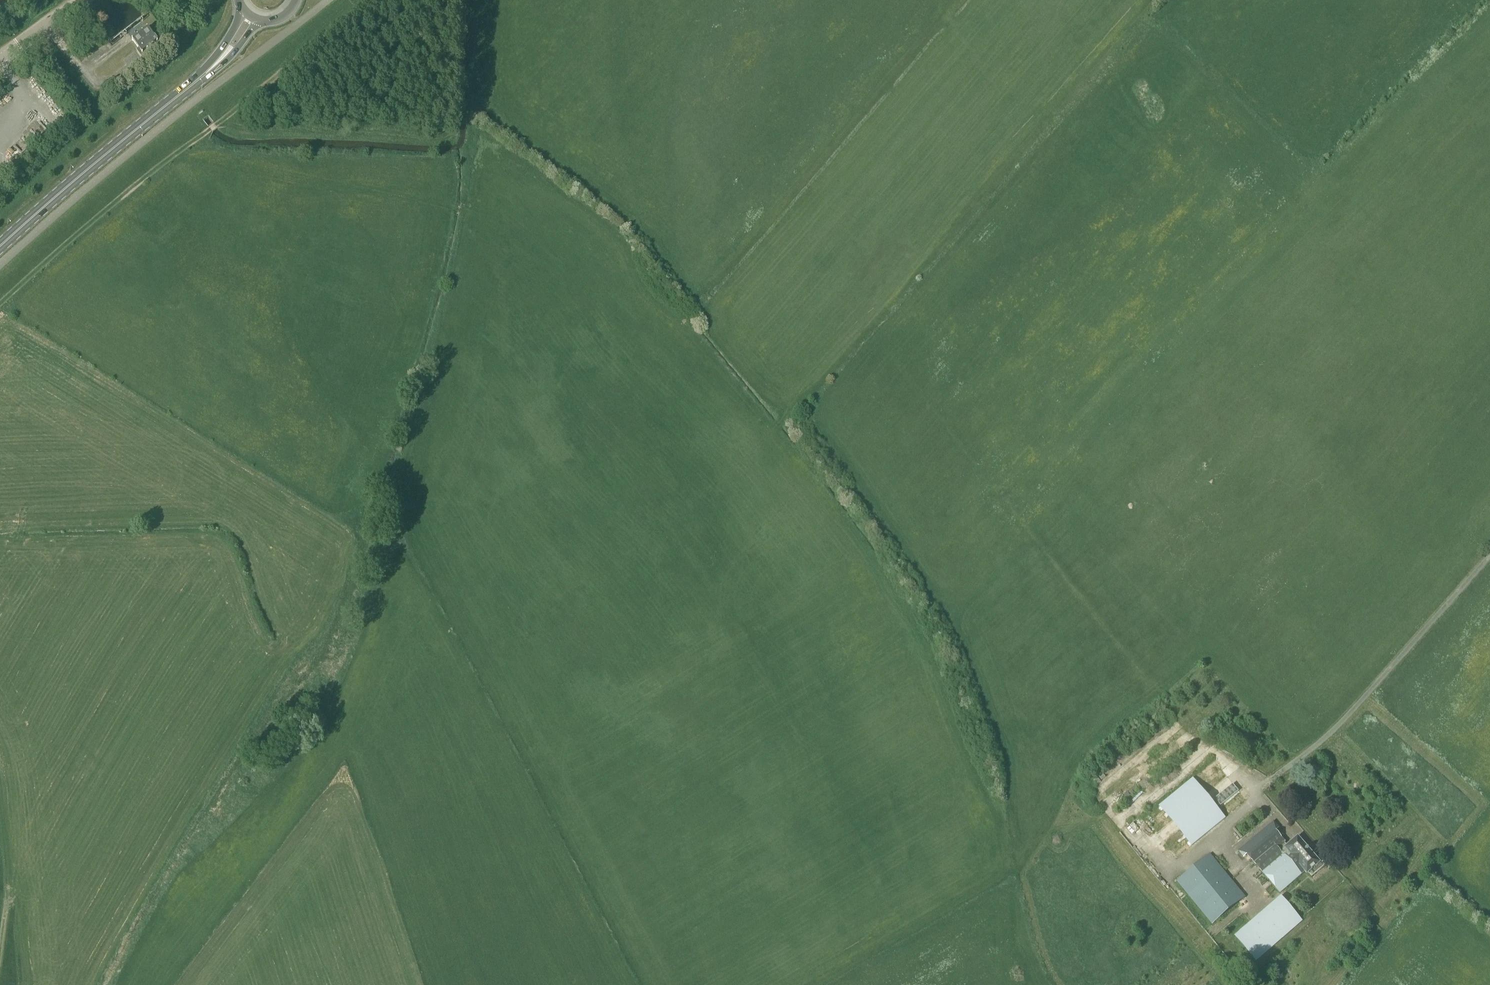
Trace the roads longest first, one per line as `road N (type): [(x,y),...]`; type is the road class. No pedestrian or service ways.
road 1 (track): [(0,304),(189,142),(372,0)]
road 2 (primary): [(0,245),(185,90)]

